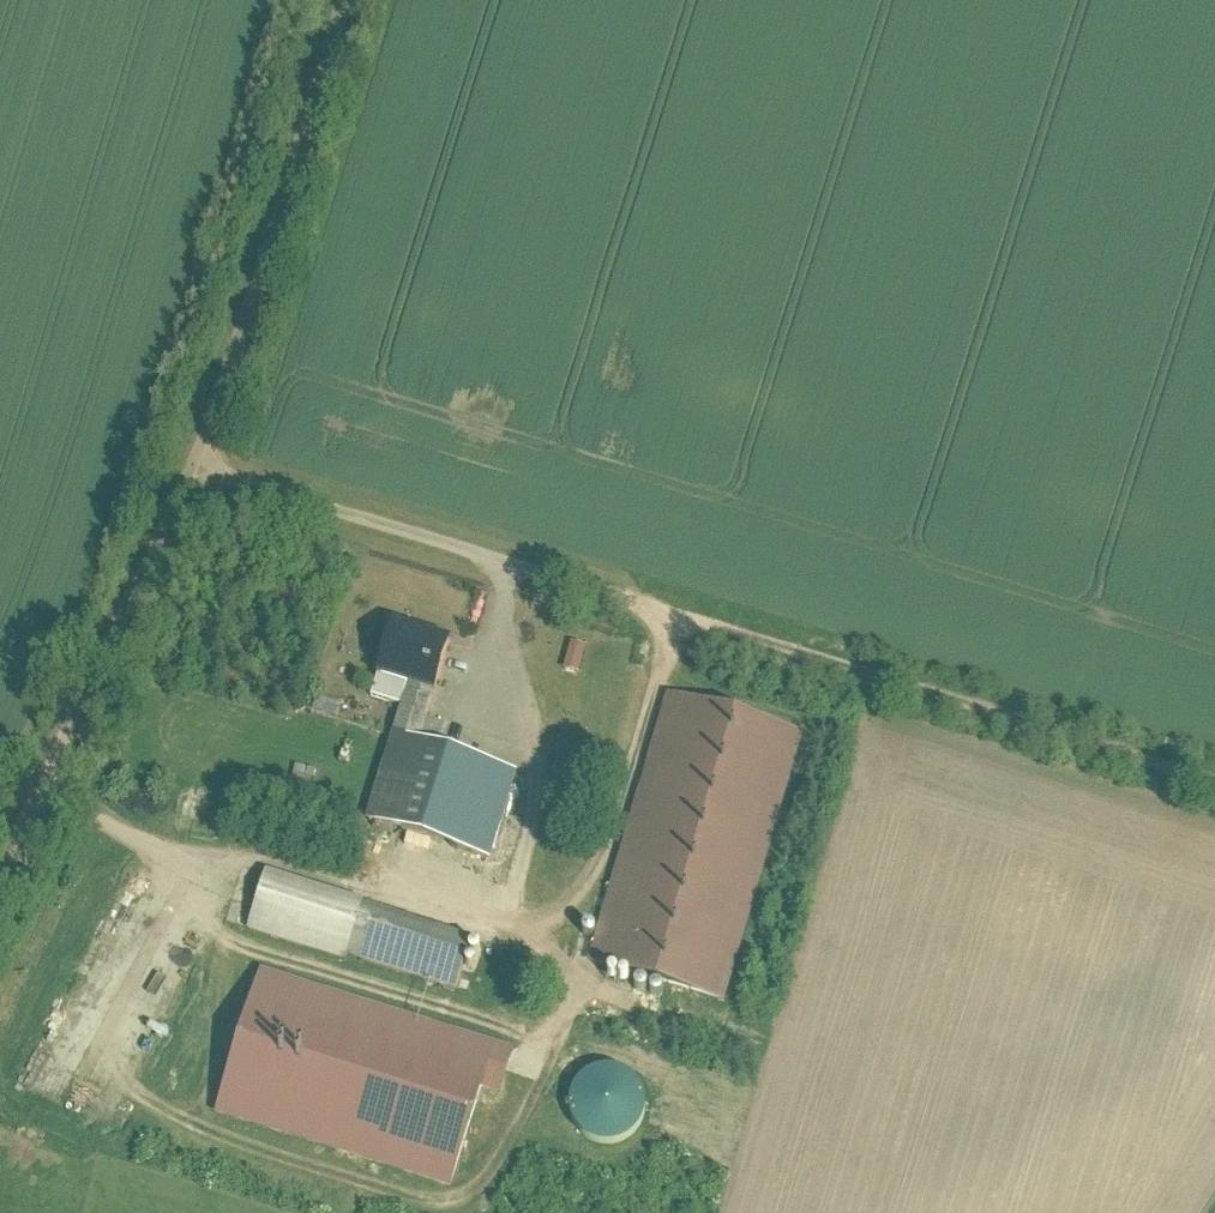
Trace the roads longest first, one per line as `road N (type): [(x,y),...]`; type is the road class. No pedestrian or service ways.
road 1 (track): [(199,460),(1214,785)]
road 2 (unclassified): [(0,869),(199,460),(342,0)]

